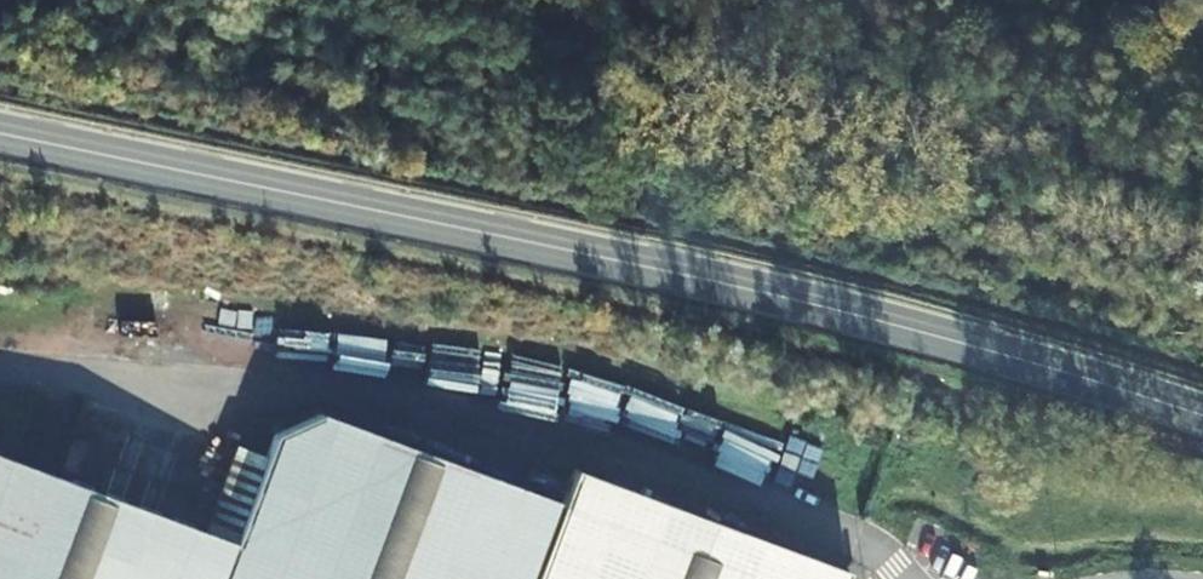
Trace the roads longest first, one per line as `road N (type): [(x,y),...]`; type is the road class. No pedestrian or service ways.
road 1 (secondary): [(1202,417),(777,295),(0,133)]

